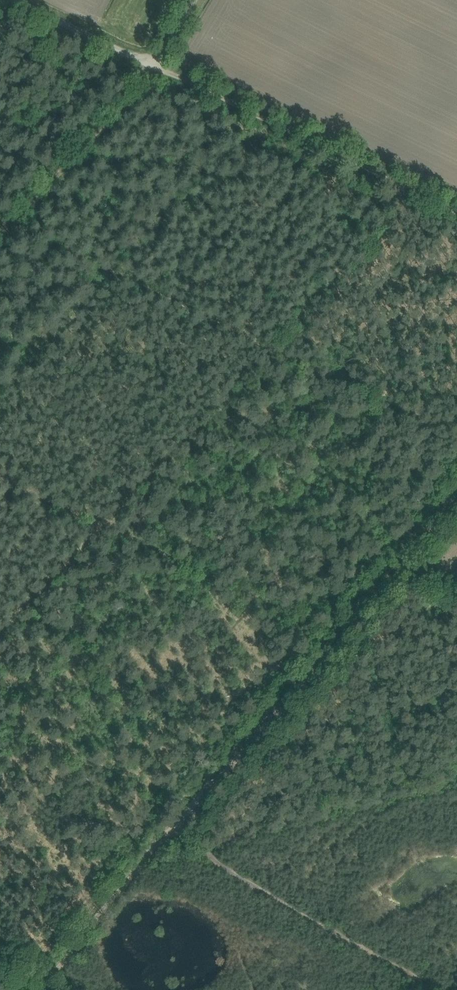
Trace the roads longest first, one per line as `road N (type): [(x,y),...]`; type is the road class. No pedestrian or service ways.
road 1 (track): [(4,228),(456,449)]
road 2 (track): [(456,489),(167,834)]
road 3 (unclassified): [(456,210),(155,63)]
road 4 (track): [(167,834),(40,984)]
road 5 (unclassified): [(155,63),(24,0)]

